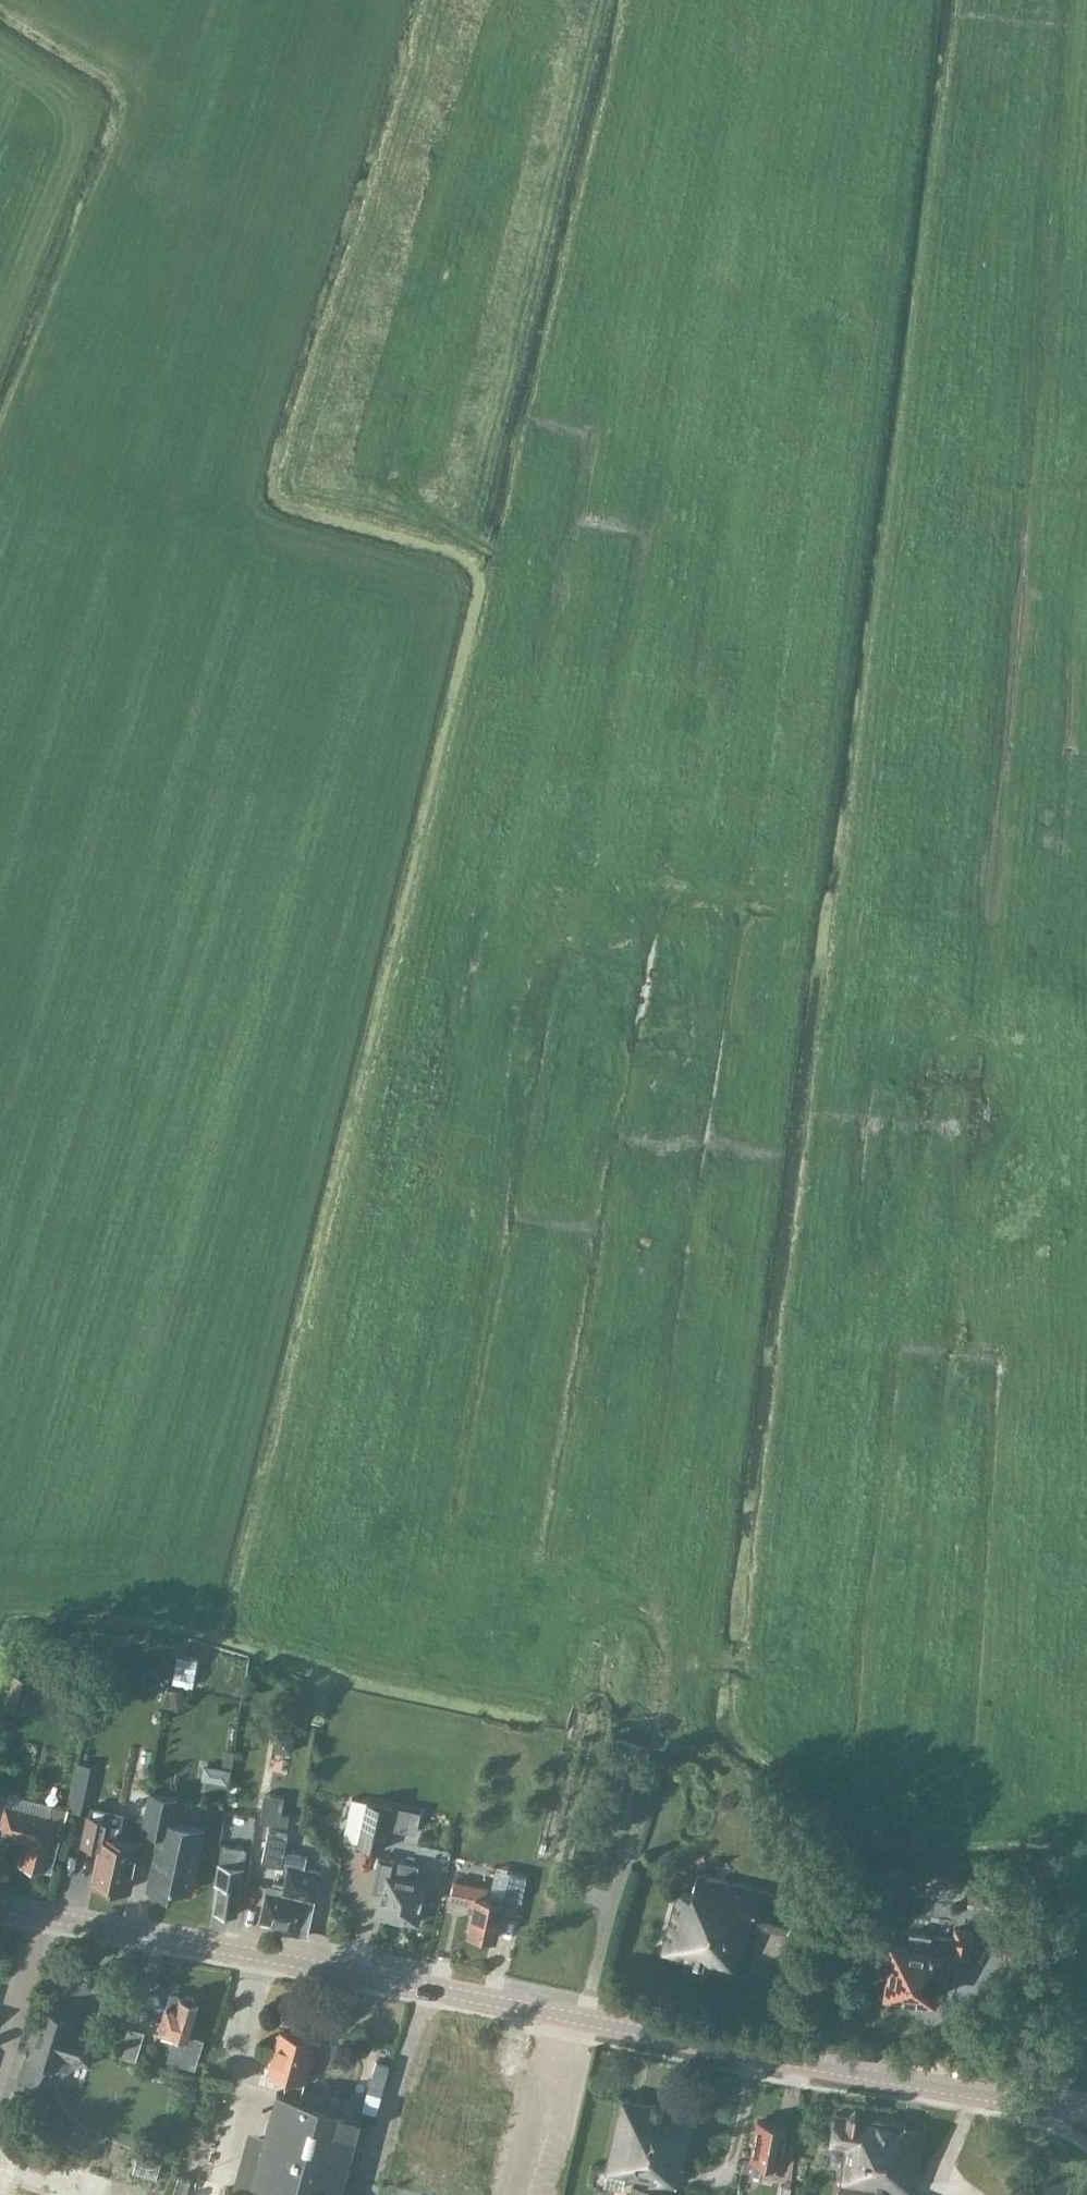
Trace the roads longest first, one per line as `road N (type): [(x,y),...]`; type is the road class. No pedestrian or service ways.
road 1 (tertiary): [(1086,2110),(0,1906)]

